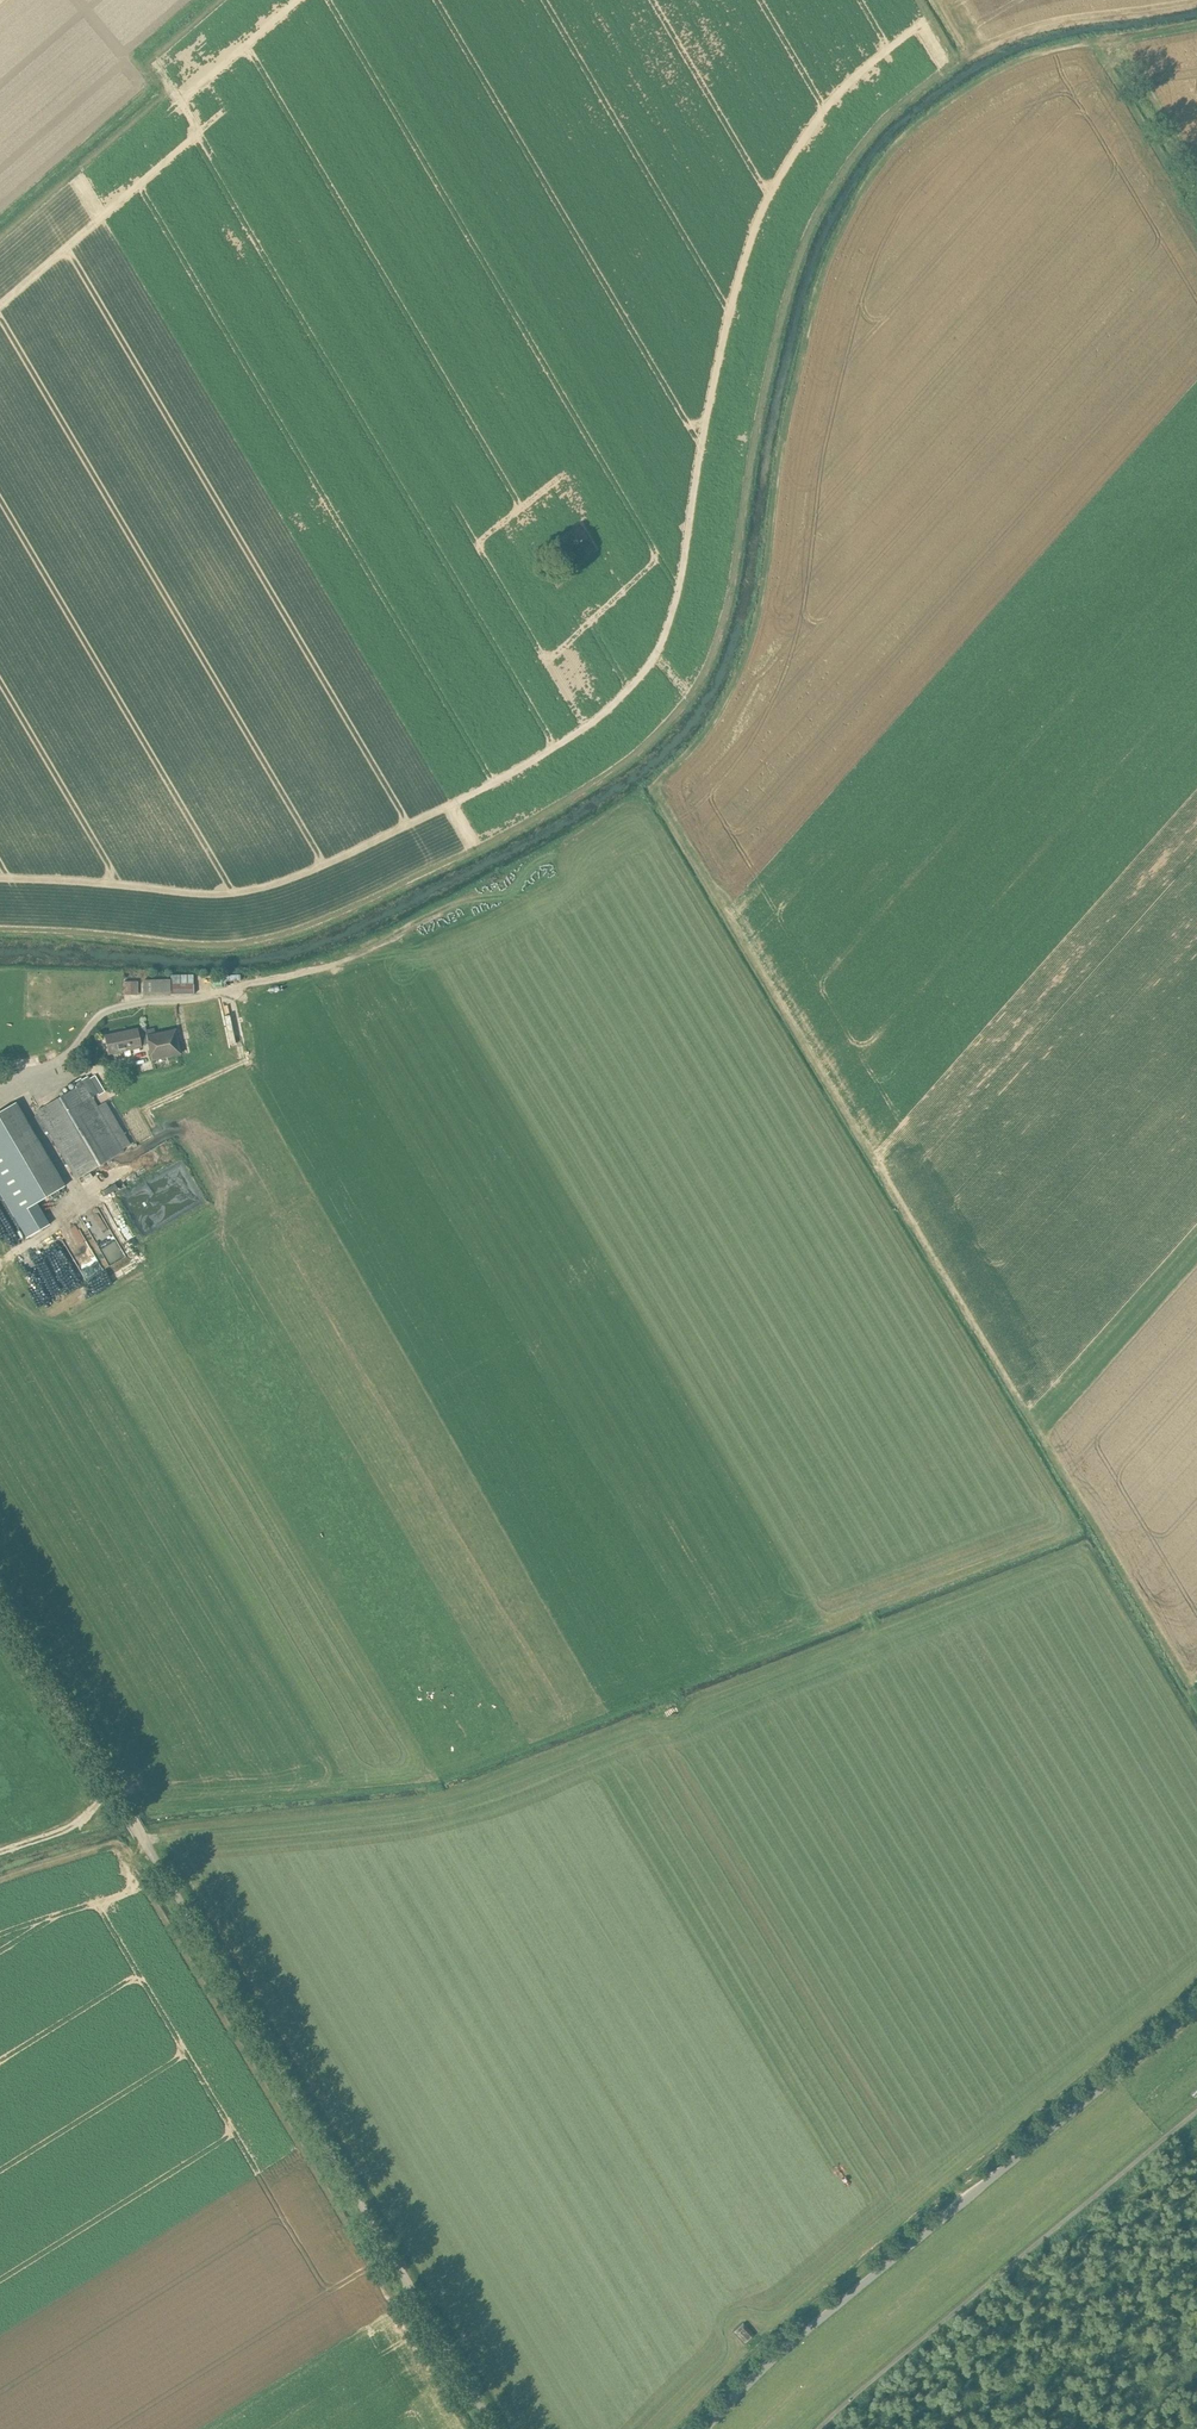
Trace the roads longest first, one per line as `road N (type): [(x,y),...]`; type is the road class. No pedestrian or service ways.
road 1 (unclassified): [(494,2428),(0,1596)]
road 2 (unclassified): [(704,2428),(806,2330),(1196,2008)]
road 3 (track): [(1196,175),(1125,57)]
road 4 (track): [(0,1850),(77,1826),(111,1784)]

